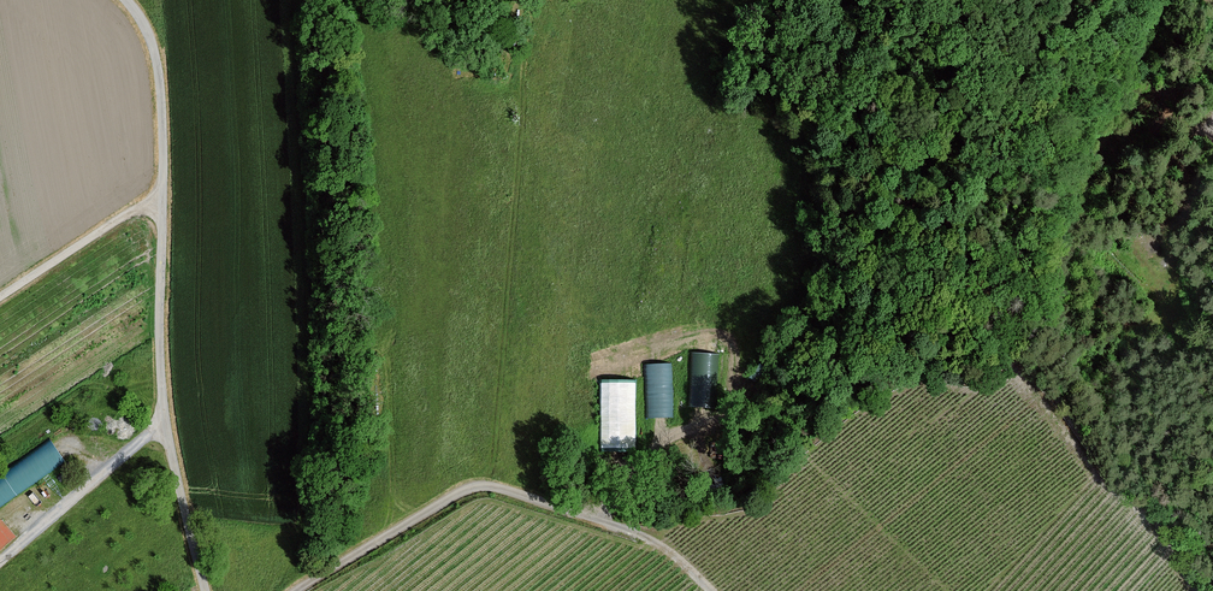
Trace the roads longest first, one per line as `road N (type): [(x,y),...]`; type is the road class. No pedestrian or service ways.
road 1 (track): [(1198,590),(1148,519),(997,372),(891,379),(803,446),(757,498),(623,530)]
road 2 (unclassified): [(126,0),(149,36),(158,74),(162,388),(204,590)]
road 3 (track): [(298,590),(446,499),(481,488),(647,540),(712,590)]
road 4 (track): [(0,297),(126,215),(162,202)]

